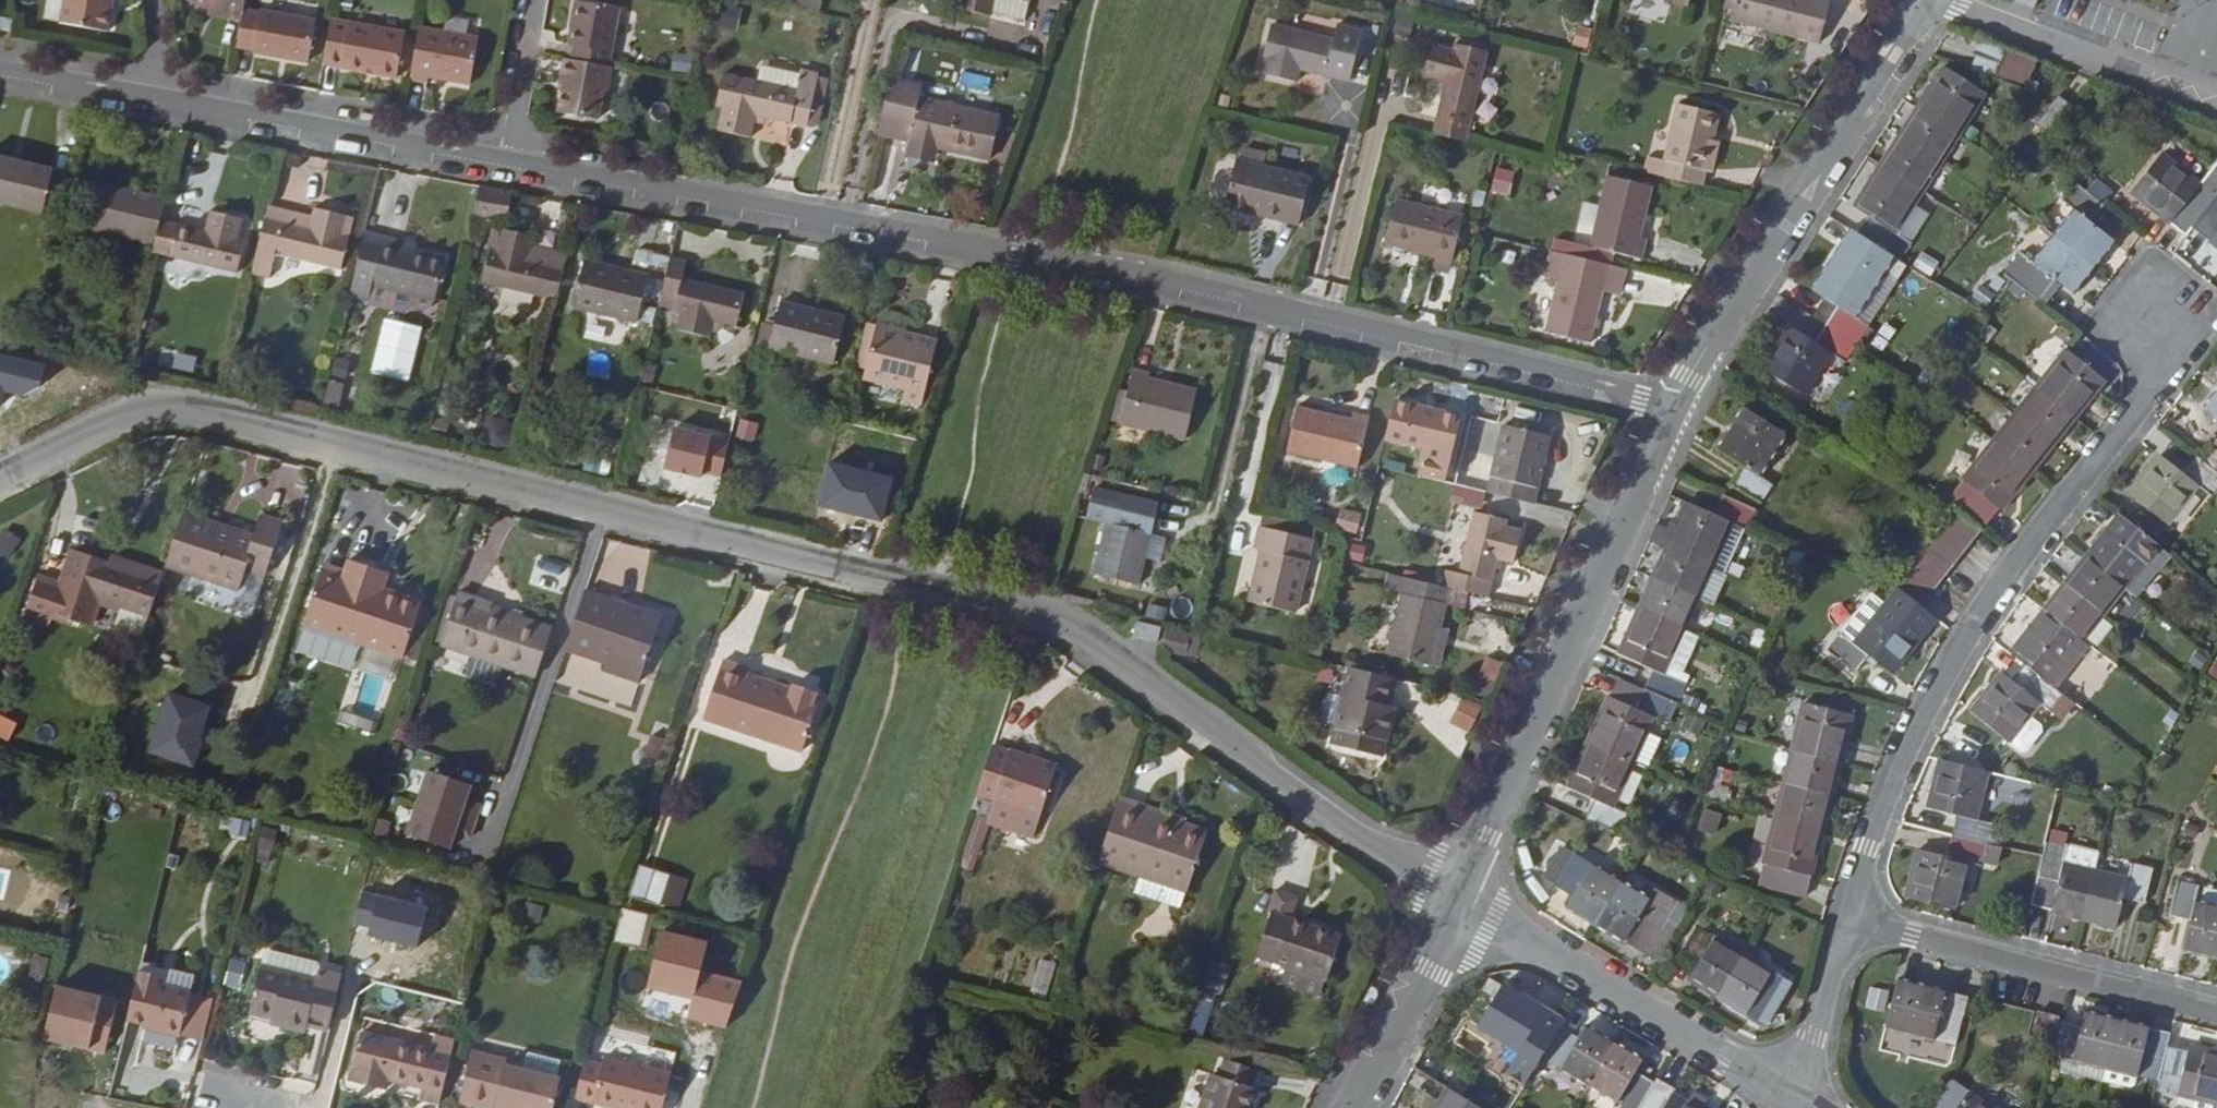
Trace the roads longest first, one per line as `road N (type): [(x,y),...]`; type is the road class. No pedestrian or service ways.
road 1 (residential): [(1457,907),(1071,626),(191,406),(135,411),(0,481)]
road 2 (residential): [(505,166),(1162,285),(1677,404)]
road 3 (residential): [(2142,303),(2187,338),(1974,618),(1893,784),(1847,921)]
road 4 (tertiary): [(1457,907),(1677,404)]
road 5 (tertiary): [(1677,404),(1929,0)]
road 6 (residential): [(1801,1105),(1457,907)]
road 7 (residential): [(2216,1011),(1847,921)]
road 8 (residential): [(167,106),(505,166)]
road 9 (residential): [(1952,0),(2216,101)]
road 10 (tertiary): [(1350,1107),(1457,907)]
road 11 (residential): [(1847,921),(1801,1105)]
road 12 (residential): [(0,76),(167,106)]
road 13 (residential): [(535,0),(505,166)]

